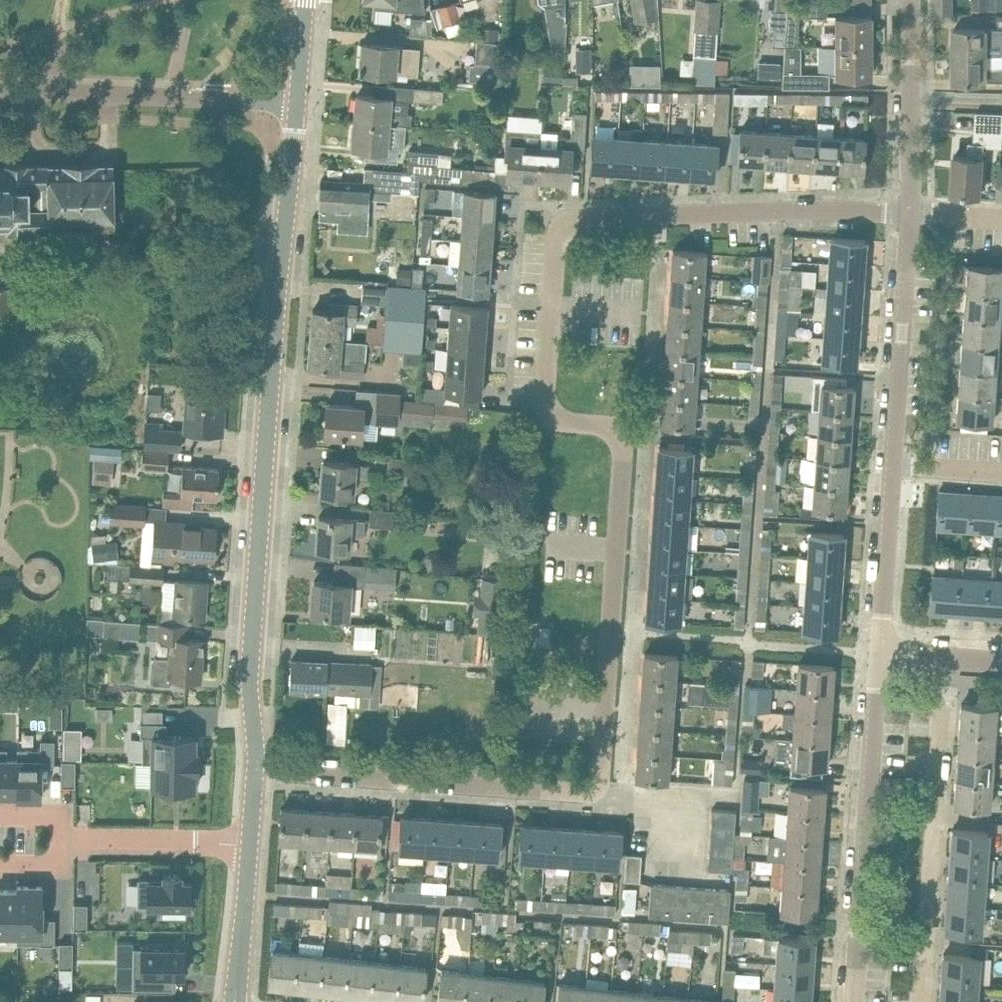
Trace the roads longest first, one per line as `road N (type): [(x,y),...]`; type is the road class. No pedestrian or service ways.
road 1 (residential): [(582,793),(601,773),(623,460),(613,431),(557,420),(549,411),(561,228),(607,218),(911,213)]
road 2 (secondary): [(256,771),(249,683),(297,106)]
road 3 (residential): [(854,1001),(879,652)]
road 4 (residential): [(921,1001),(945,658)]
road 5 (residential): [(582,793),(256,771)]
road 6 (residential): [(0,91),(297,106)]
road 7 (residential): [(893,464),(911,213)]
road 8 (residential): [(911,213),(911,0)]
road 9 (residential): [(879,652),(893,464)]
road 10 (residential): [(63,840),(251,843)]
road 11 (secondary): [(237,1001),(251,843)]

